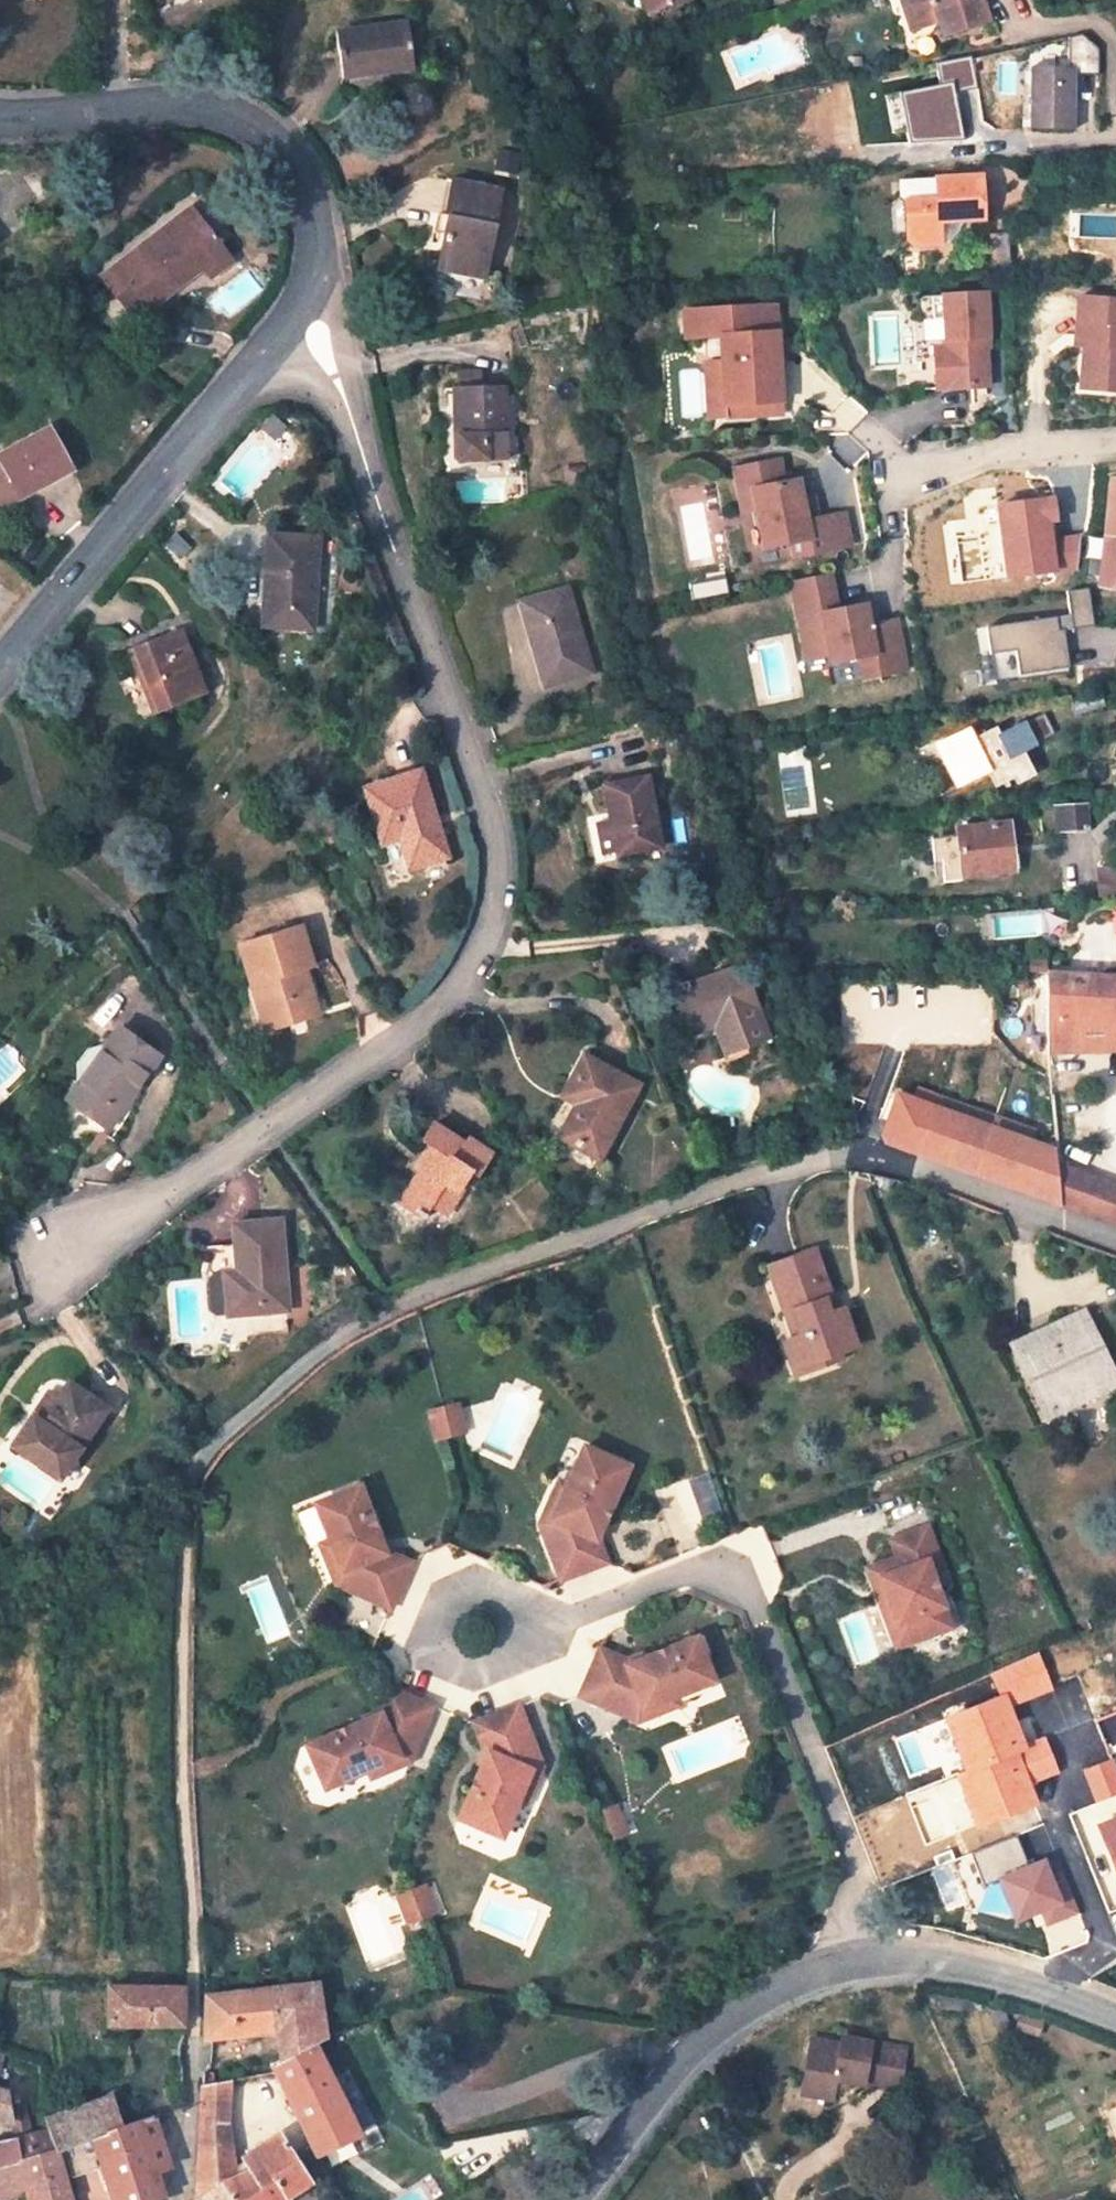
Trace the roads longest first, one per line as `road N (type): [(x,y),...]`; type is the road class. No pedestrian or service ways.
road 1 (residential): [(44,1265),(178,1188),(430,1015),(467,970),(489,922),(496,869),(488,812),(302,305)]
road 2 (residential): [(191,1470),(219,1420),(384,1302),(815,1152),(858,1150),(921,1164),(1115,1236)]
road 3 (residential): [(888,1958),(753,1592),(732,1571),(539,1632)]
road 4 (track): [(194,2036),(183,1776),(182,1545),(191,1470)]
road 5 (residential): [(302,305),(0,672)]
road 6 (residential): [(0,120),(167,104),(255,125),(298,170),(313,204),(317,244),(302,305)]
road 7 (residential): [(580,2199),(680,2061),(714,2029),(809,1974),(888,1958)]
road 8 (track): [(198,1451),(112,1527),(0,1599)]
road 9 (residential): [(539,1632),(488,1593),(458,1599),(438,1649),(474,1670),(527,1650)]
road 10 (residential): [(888,1958),(1040,1984),(1115,2015)]
road 11 (residential): [(163,2199),(177,2163),(194,2036)]

